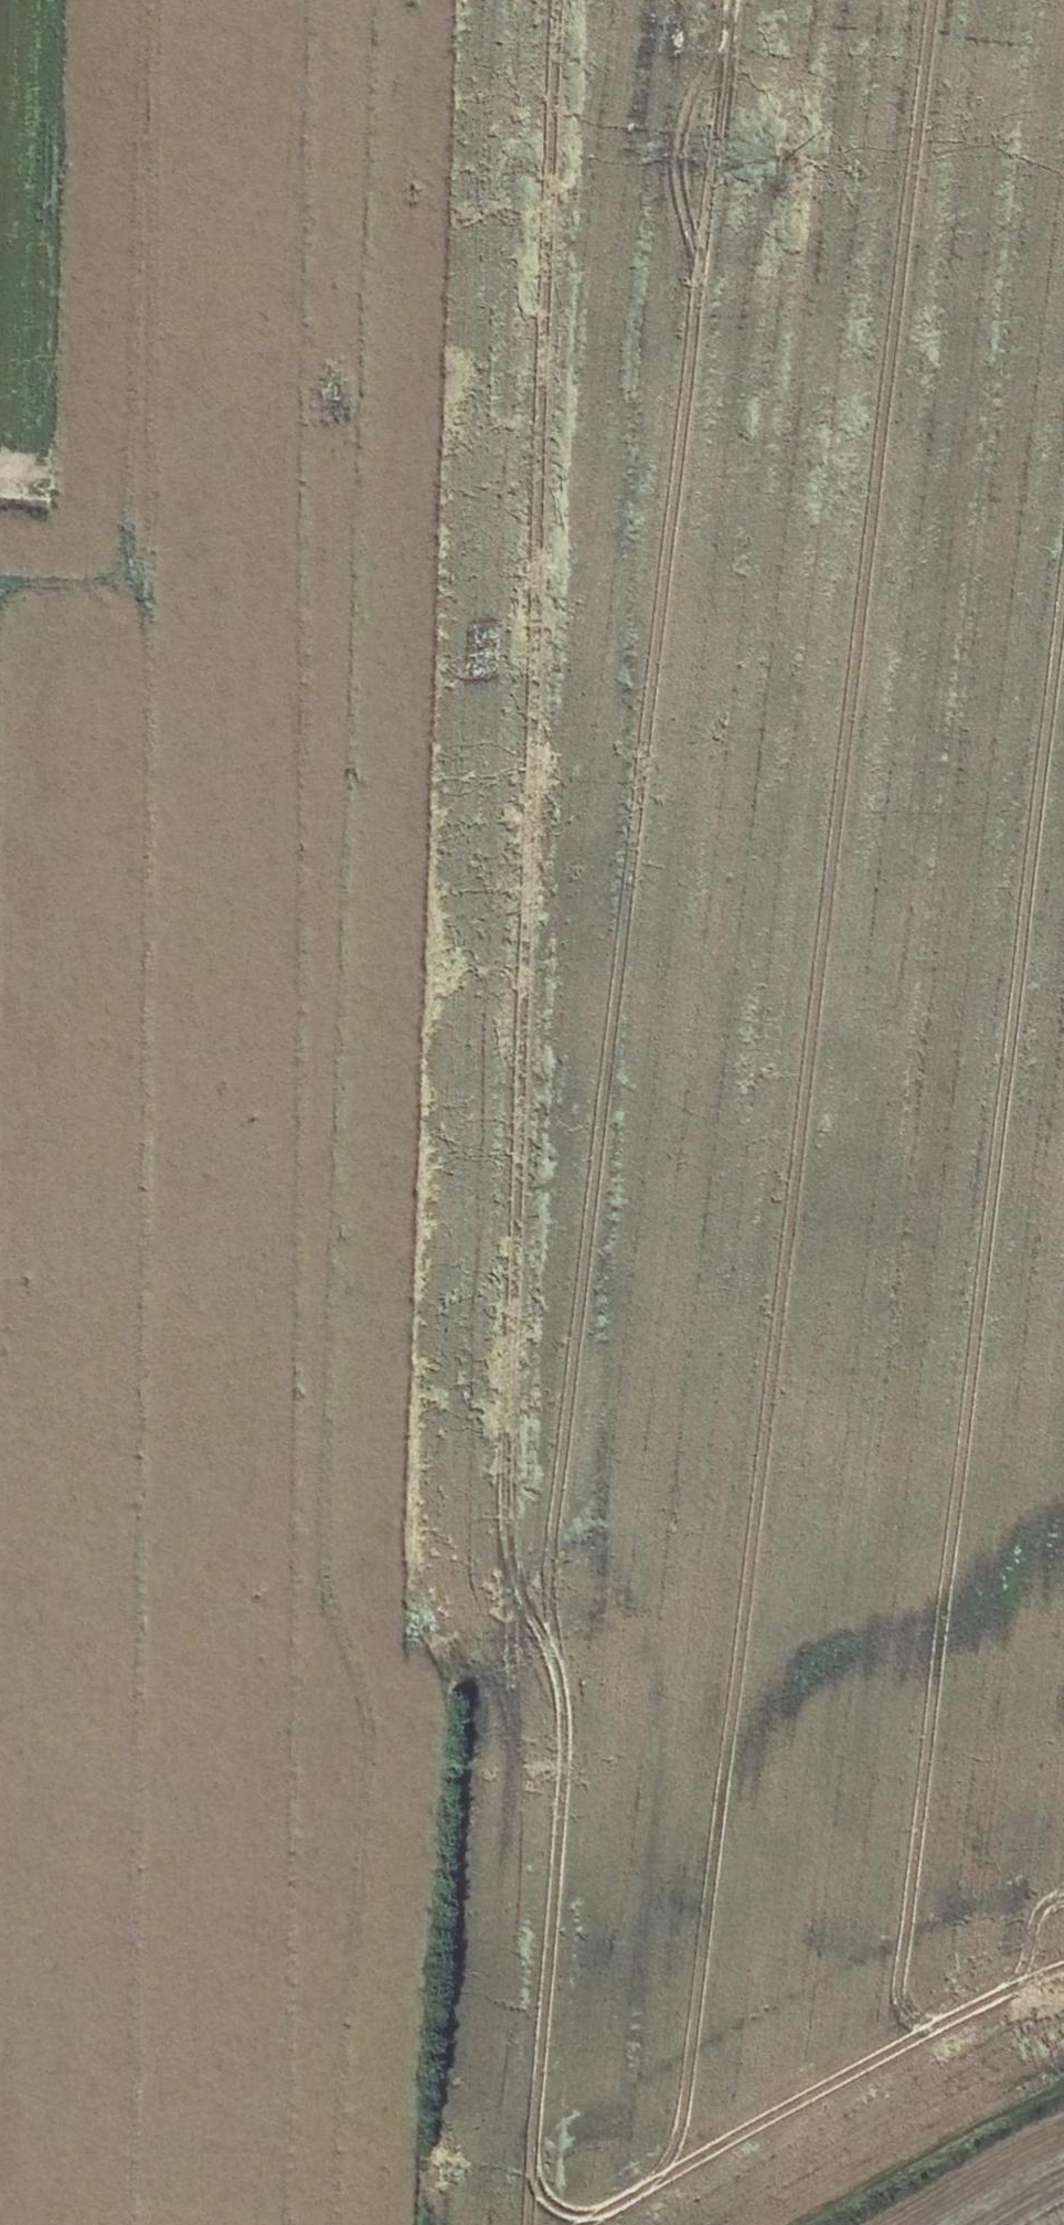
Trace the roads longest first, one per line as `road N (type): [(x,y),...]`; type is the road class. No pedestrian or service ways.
road 1 (track): [(806,2224),(918,2156),(1063,2086)]

